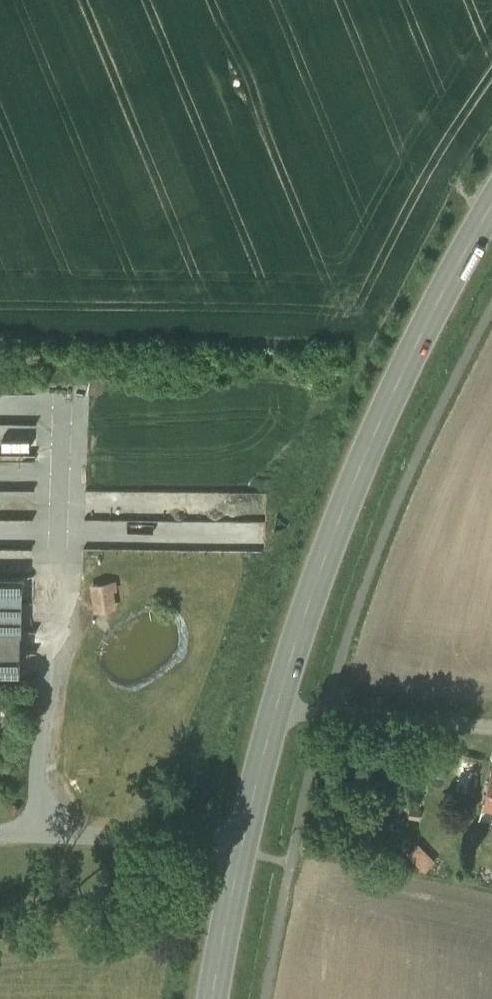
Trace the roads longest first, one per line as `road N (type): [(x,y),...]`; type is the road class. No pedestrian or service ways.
road 1 (primary): [(215,998),(242,842),(322,574),(421,335),(491,206)]

